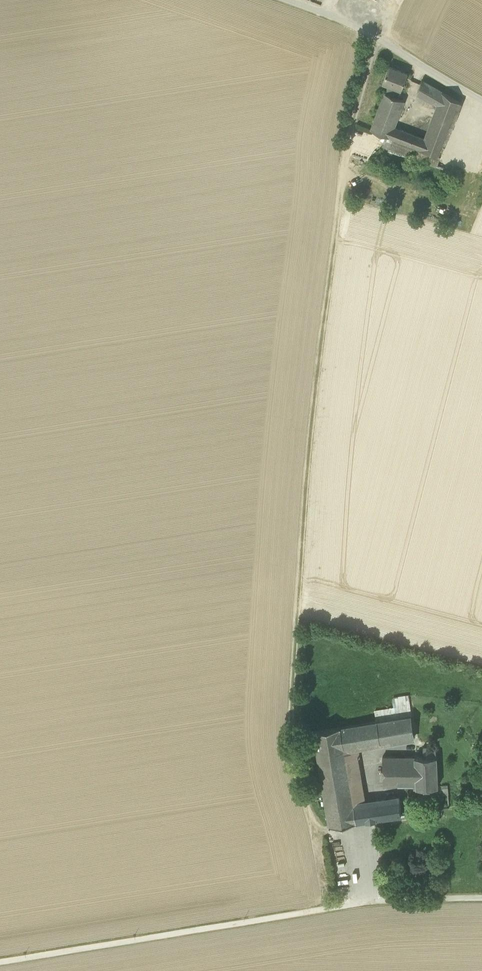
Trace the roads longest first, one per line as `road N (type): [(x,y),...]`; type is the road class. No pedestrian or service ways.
road 1 (track): [(401,0),(363,83),(350,145),(317,382),(286,773),(289,794),(316,827),(357,832)]
road 2 (track): [(0,962),(371,902)]
road 3 (unclassified): [(481,99),(382,40),(290,0)]

